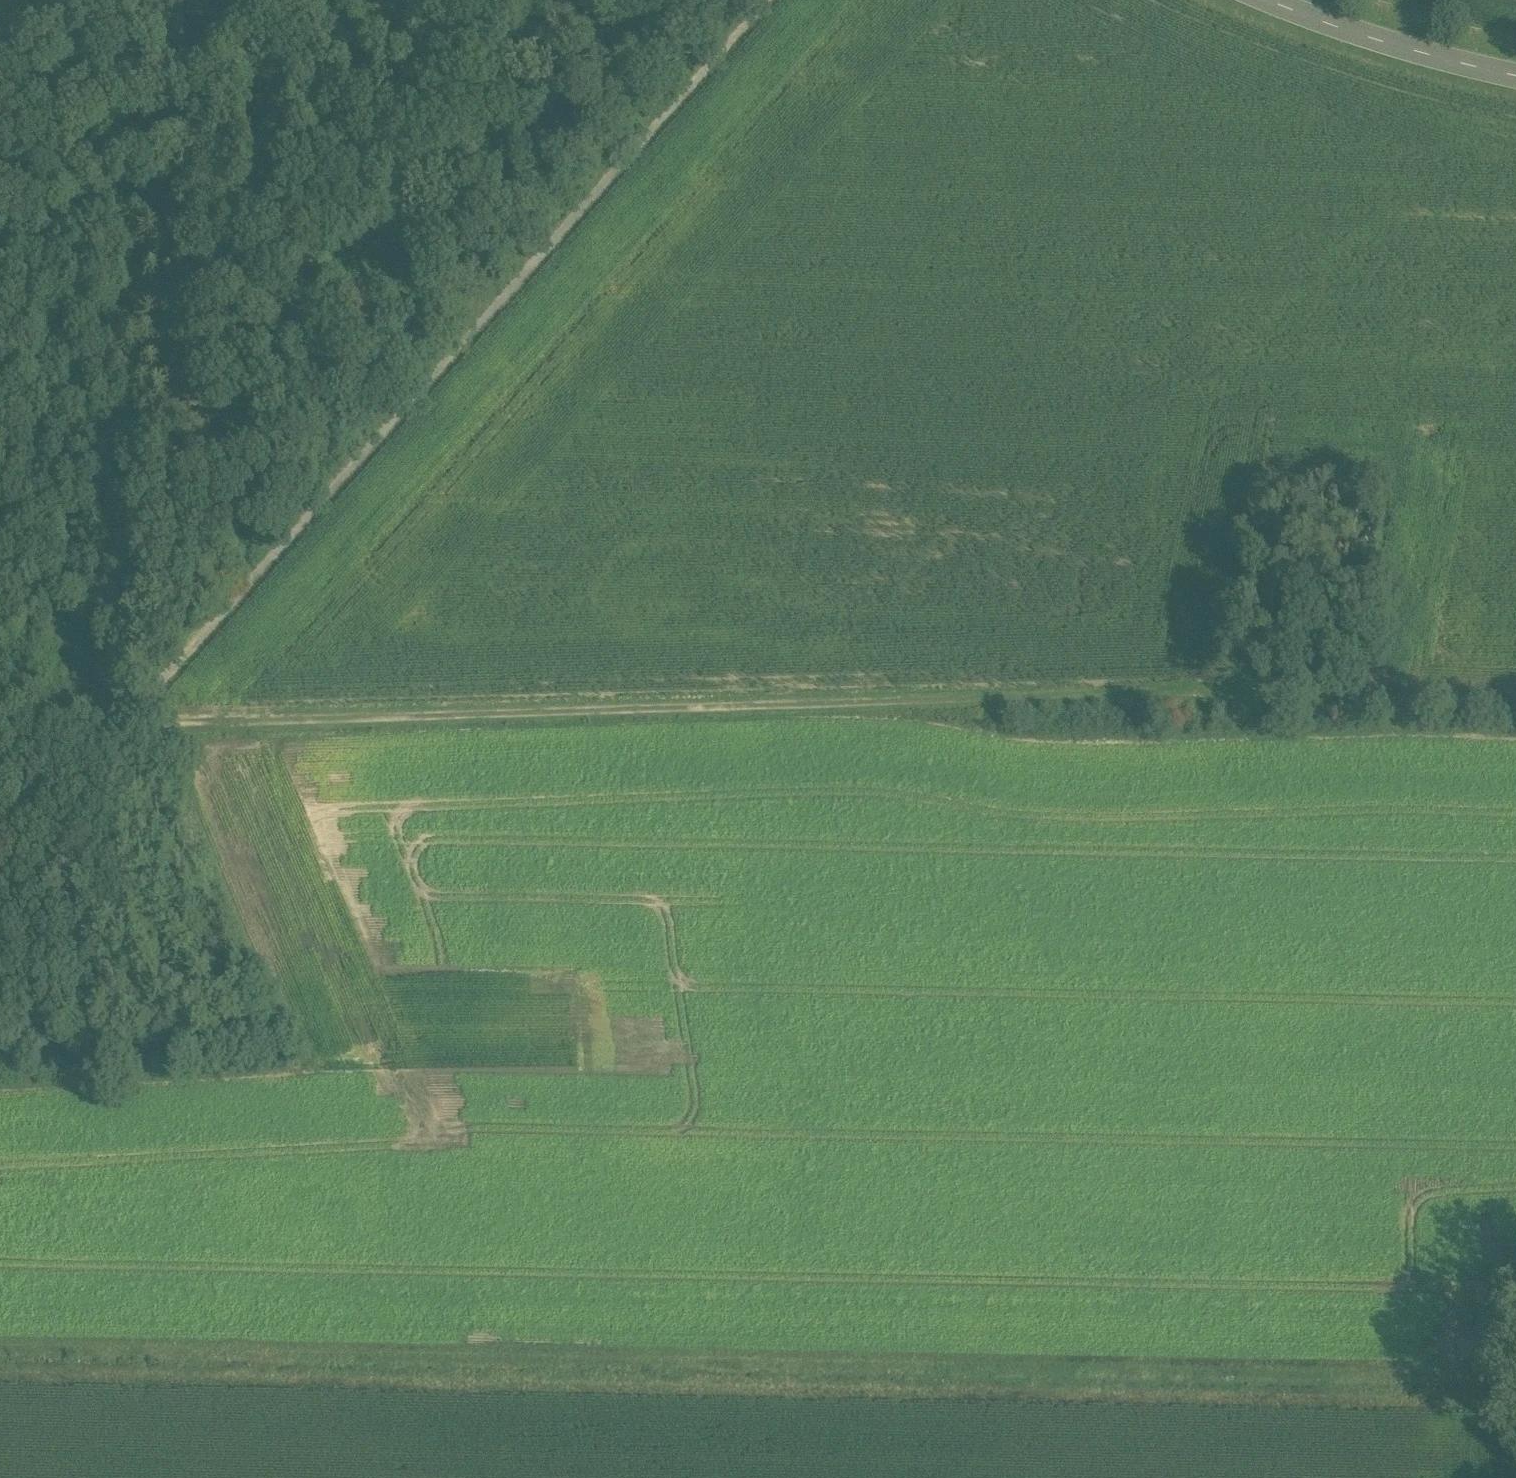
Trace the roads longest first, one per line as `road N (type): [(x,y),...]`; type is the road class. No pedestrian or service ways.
road 1 (track): [(1344,695),(171,723),(0,715)]
road 2 (tertiary): [(1268,0),(1400,47),(1515,75)]

